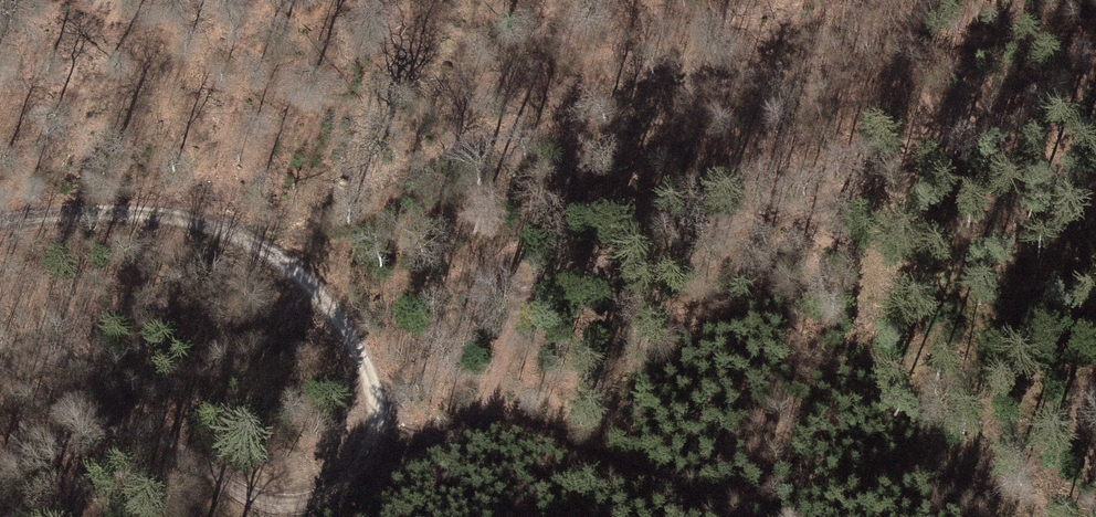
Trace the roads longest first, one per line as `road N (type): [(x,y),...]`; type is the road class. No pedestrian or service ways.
road 1 (track): [(371,454),(424,442),(488,412),(514,315),(557,272),(1095,114)]
road 2 (track): [(0,222),(149,212),(223,233),(279,264),(354,343),(373,394),(371,454)]
road 3 (track): [(371,454),(317,500),(246,495),(141,427),(65,433),(0,469)]
road 4 (track): [(488,412),(643,476),(709,516)]

